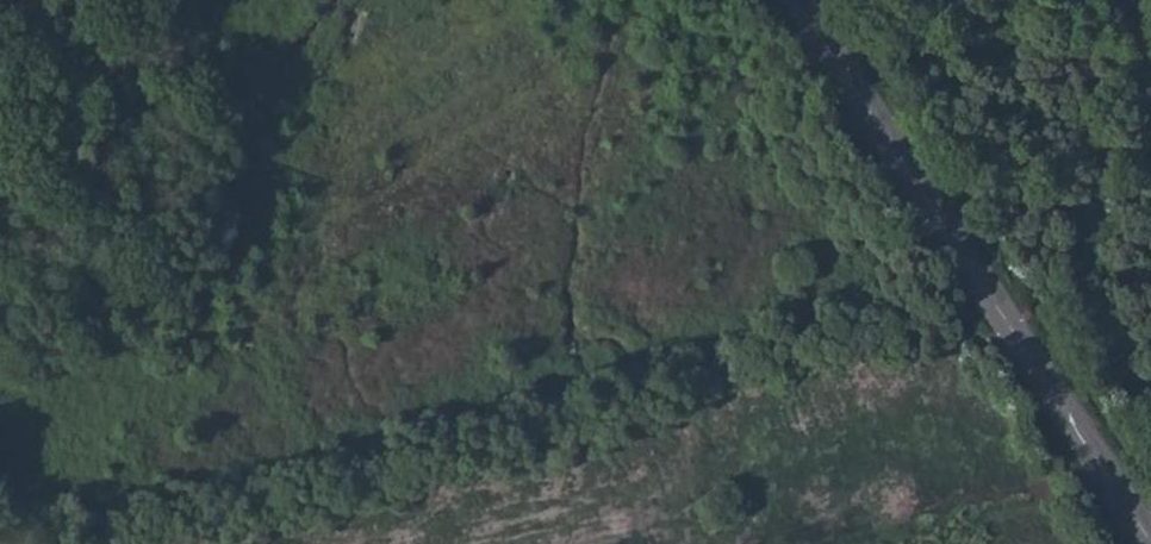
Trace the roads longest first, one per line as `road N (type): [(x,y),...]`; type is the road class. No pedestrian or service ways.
road 1 (tertiary): [(1148,543),(792,0)]

